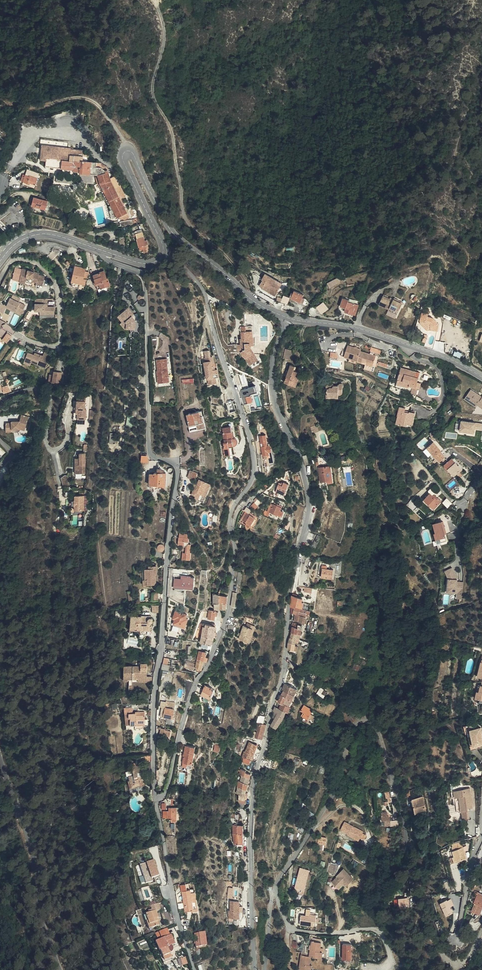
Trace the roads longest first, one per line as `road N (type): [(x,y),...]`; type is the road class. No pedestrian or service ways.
road 1 (residential): [(256,969),(250,858),(256,778),(282,680),(309,516),(272,386),(288,317)]
road 2 (residential): [(156,794),(165,798),(170,788),(190,703),(227,624),(230,518),(255,464),(203,288),(161,260)]
road 3 (residential): [(104,251),(147,281),(150,451),(179,469),(154,703),(156,794)]
road 4 (residential): [(274,892),(339,780),(364,714),(379,725),(421,898),(447,957),(465,960),(481,931)]
road 5 (tertiary): [(163,255),(122,161),(126,151),(171,231),(266,308)]
road 6 (residential): [(0,750),(60,969)]
road 7 (tertiary): [(481,376),(371,331),(288,317)]
road 8 (residential): [(156,794),(196,969)]
road 9 (residential): [(274,892),(293,929),(378,933),(389,958),(381,969)]
road 10 (residential): [(0,404),(28,388),(49,388),(47,441),(53,449),(65,445)]

